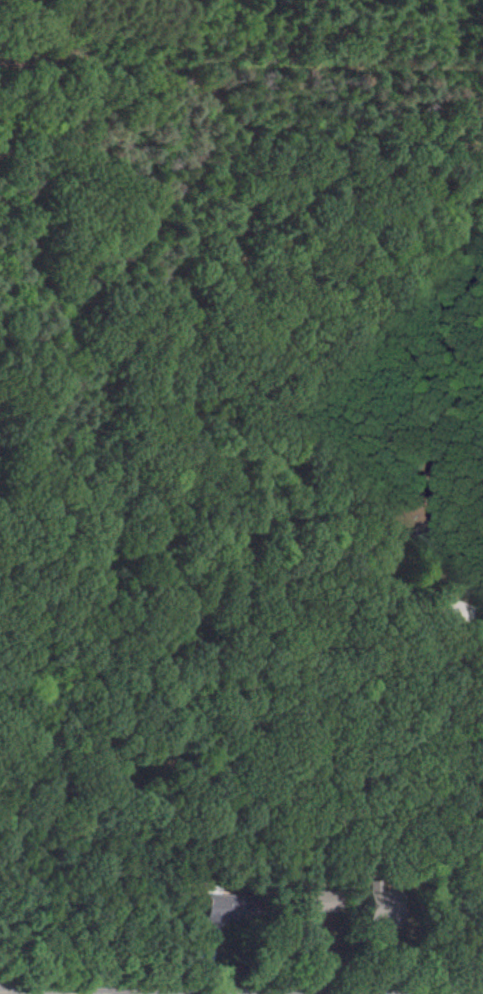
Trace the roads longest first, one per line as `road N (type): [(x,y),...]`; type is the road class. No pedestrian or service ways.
road 1 (residential): [(0,353),(65,310),(117,254),(185,150),(226,37),(260,0)]

